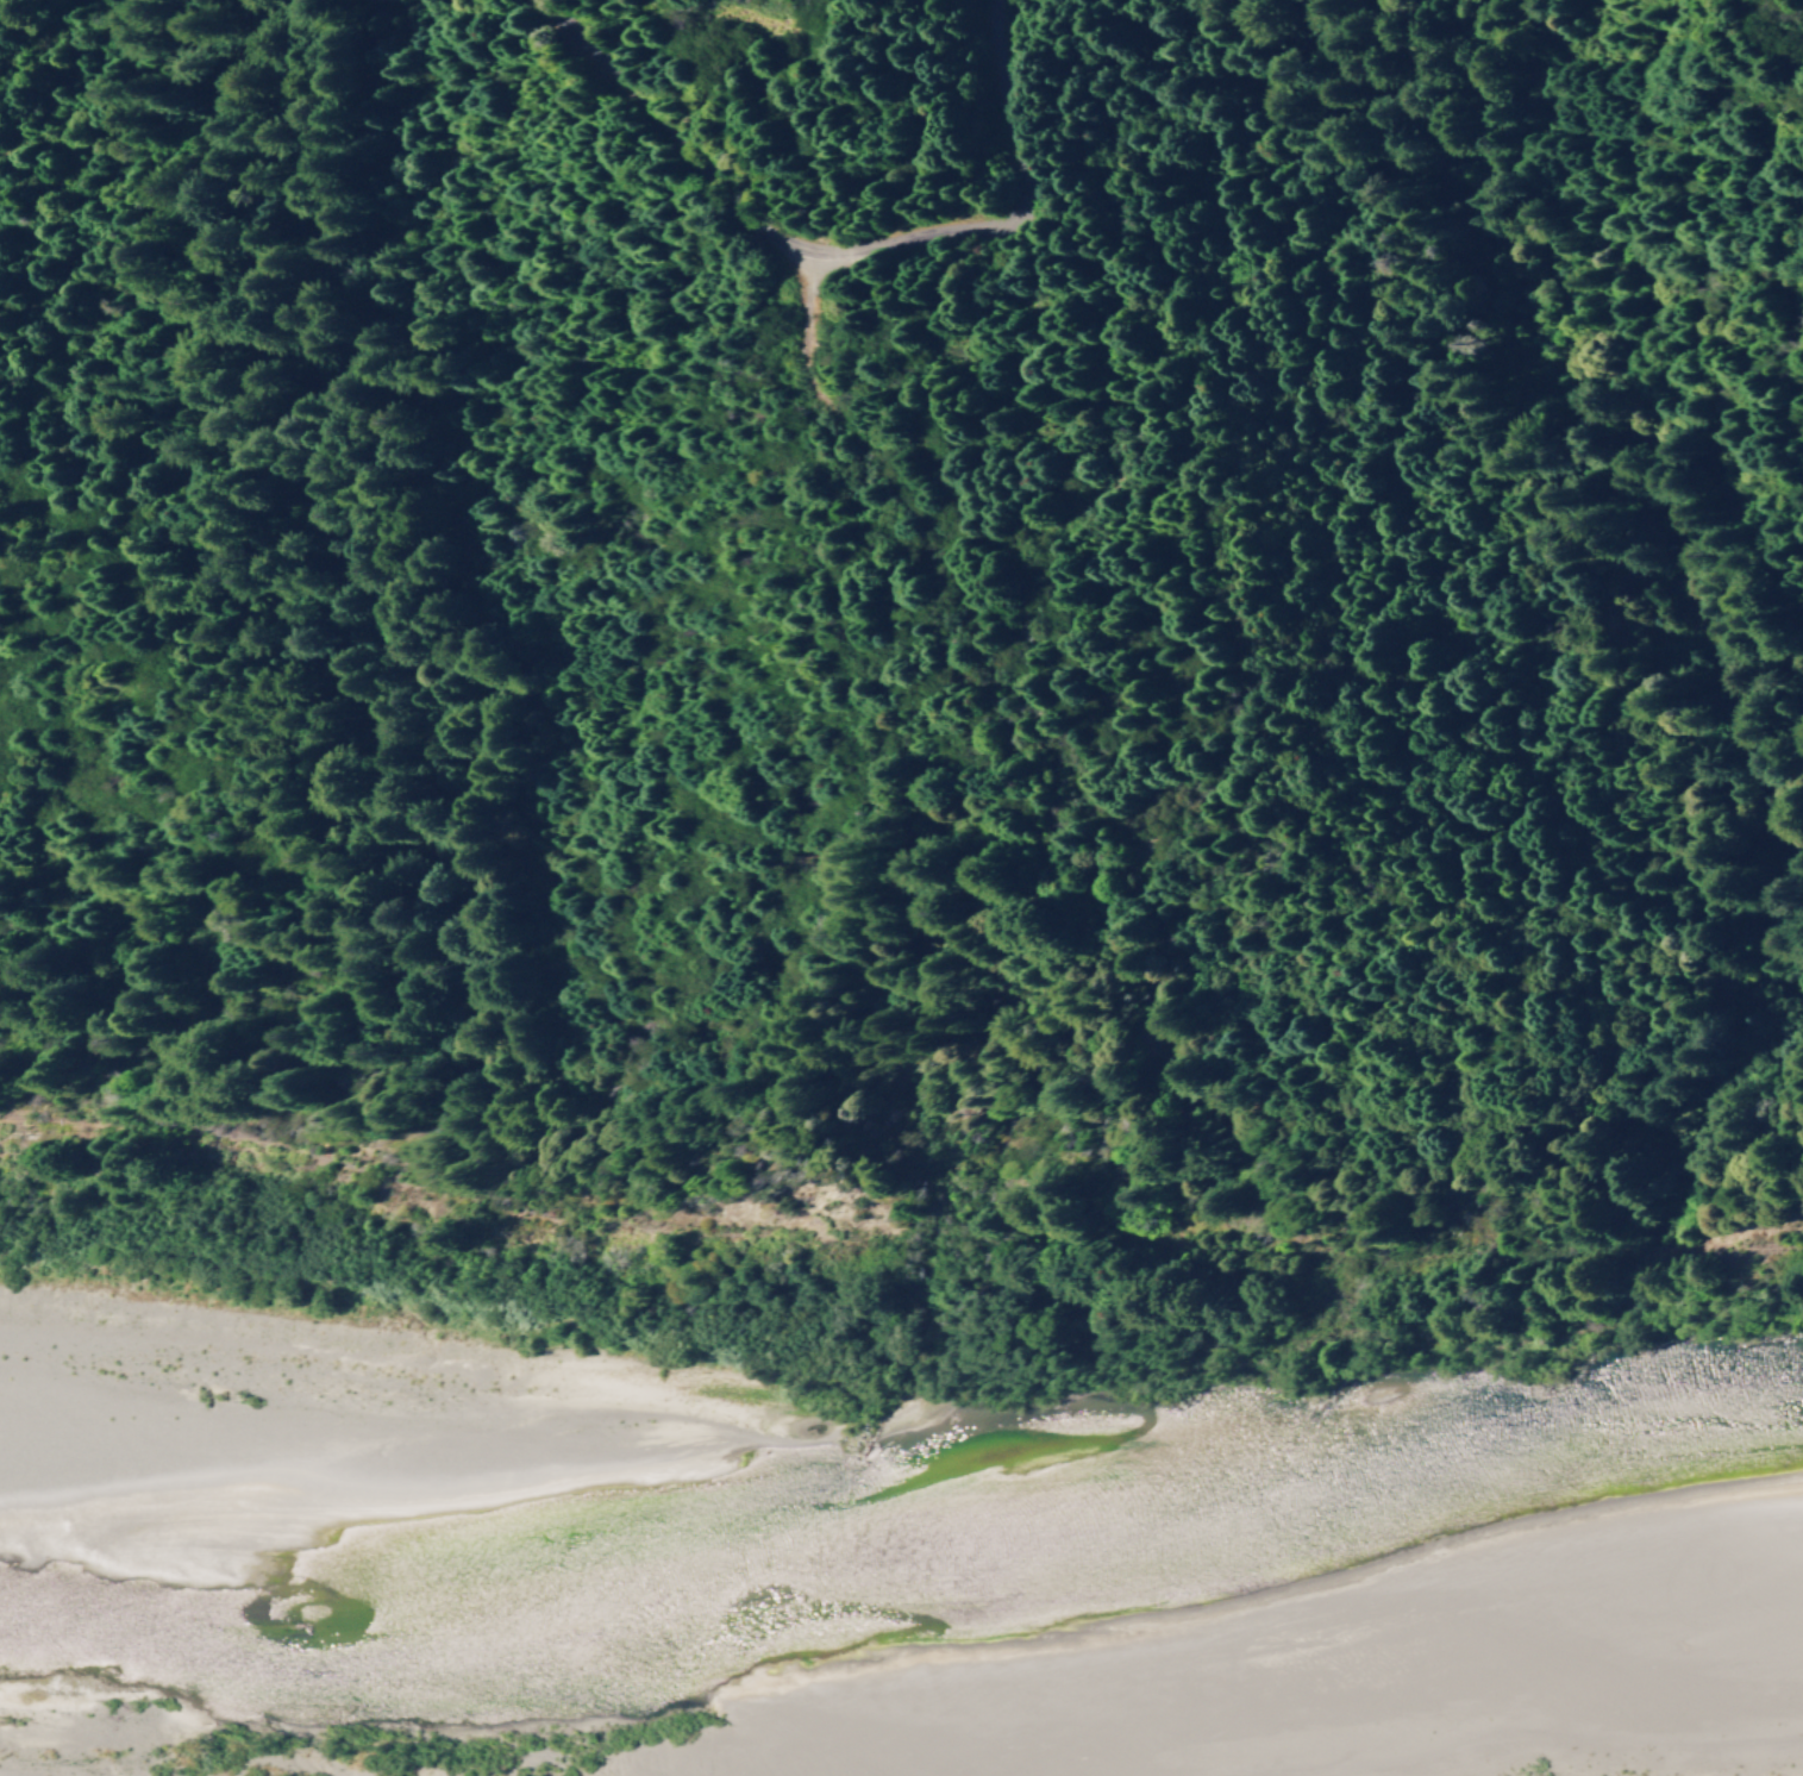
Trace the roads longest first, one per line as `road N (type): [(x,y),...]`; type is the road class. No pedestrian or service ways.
road 1 (tertiary): [(992,0),(1001,94),(1028,201),(997,232),(870,248),(818,244),(788,231),(726,104),(636,0)]

